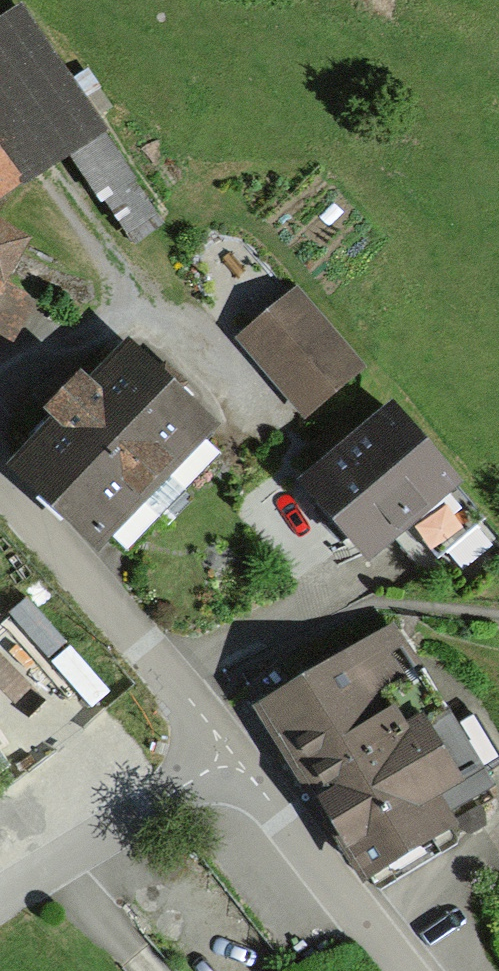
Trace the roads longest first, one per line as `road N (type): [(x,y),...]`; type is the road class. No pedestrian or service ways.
road 1 (residential): [(0,485),(224,756)]
road 2 (residential): [(224,756),(400,970)]
road 3 (residential): [(0,889),(224,756)]

